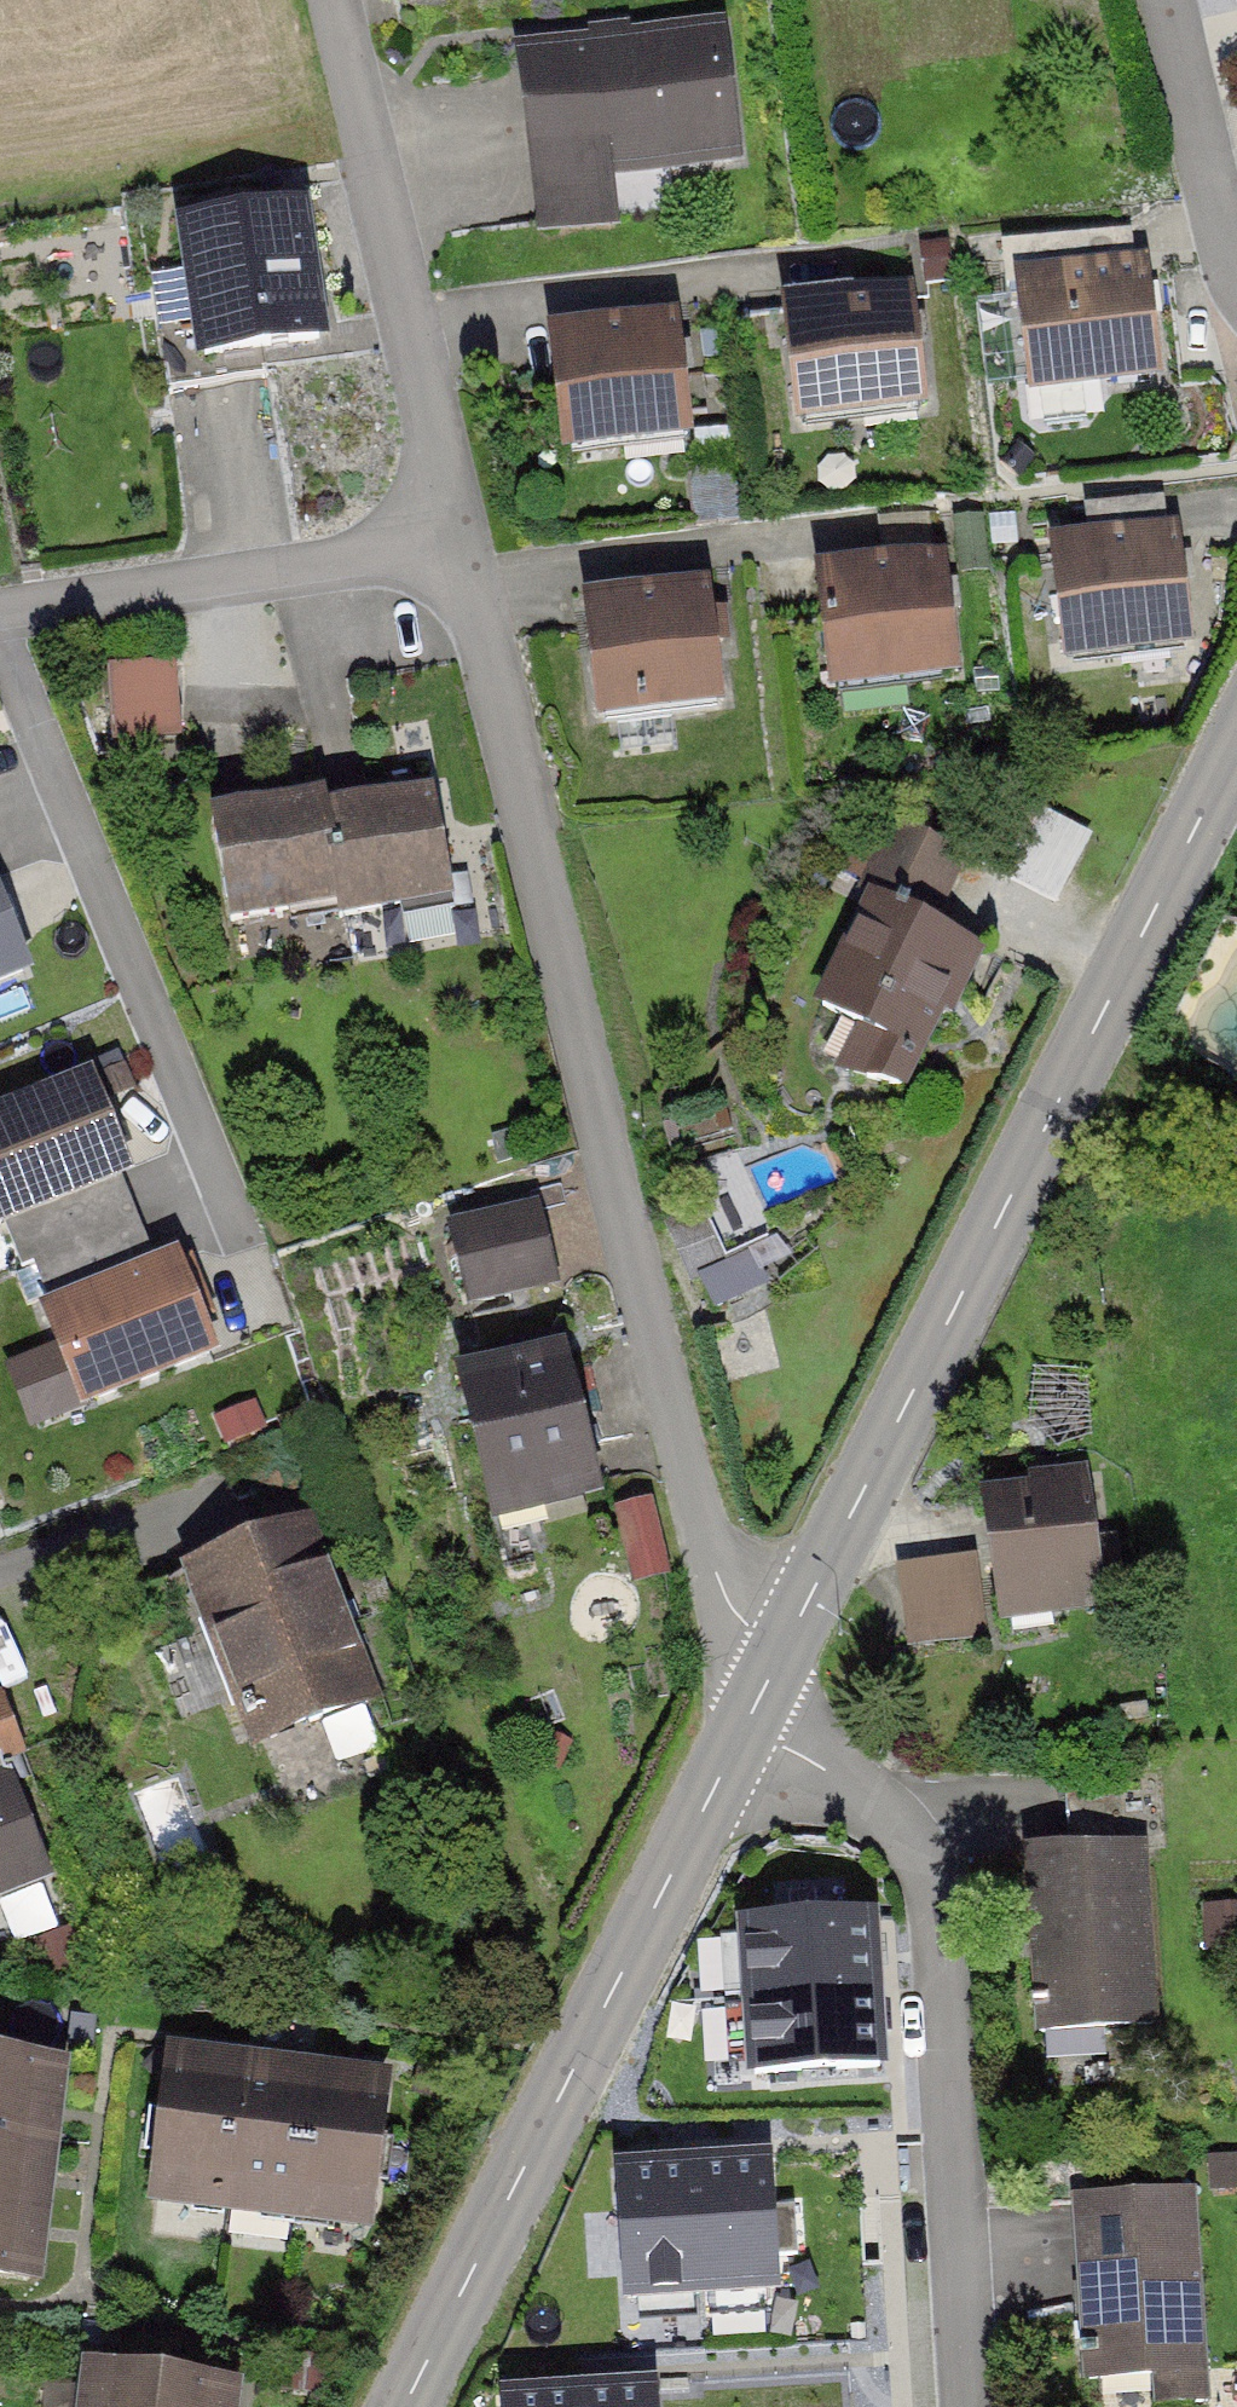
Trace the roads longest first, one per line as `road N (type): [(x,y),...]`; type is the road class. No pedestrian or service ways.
road 1 (residential): [(446,530),(753,1709)]
road 2 (tertiary): [(753,1709),(1236,738)]
road 3 (tertiary): [(401,2406),(753,1709)]
road 4 (residential): [(971,2406),(940,1904),(753,1709)]
road 5 (residential): [(446,530),(331,0)]
road 6 (residential): [(0,603),(446,530)]
road 7 (residential): [(1168,0),(1236,293)]

